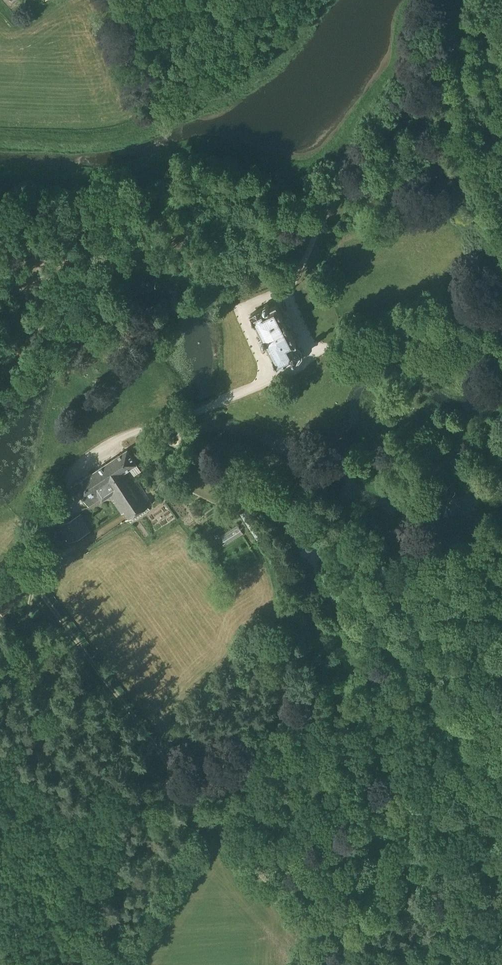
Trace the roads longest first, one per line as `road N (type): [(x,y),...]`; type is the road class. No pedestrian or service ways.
road 1 (track): [(214,821),(308,926),(333,938),(369,926),(501,796)]
road 2 (track): [(37,585),(214,821)]
road 3 (track): [(225,473),(358,533),(501,548)]
road 4 (tertiary): [(501,186),(448,0)]

